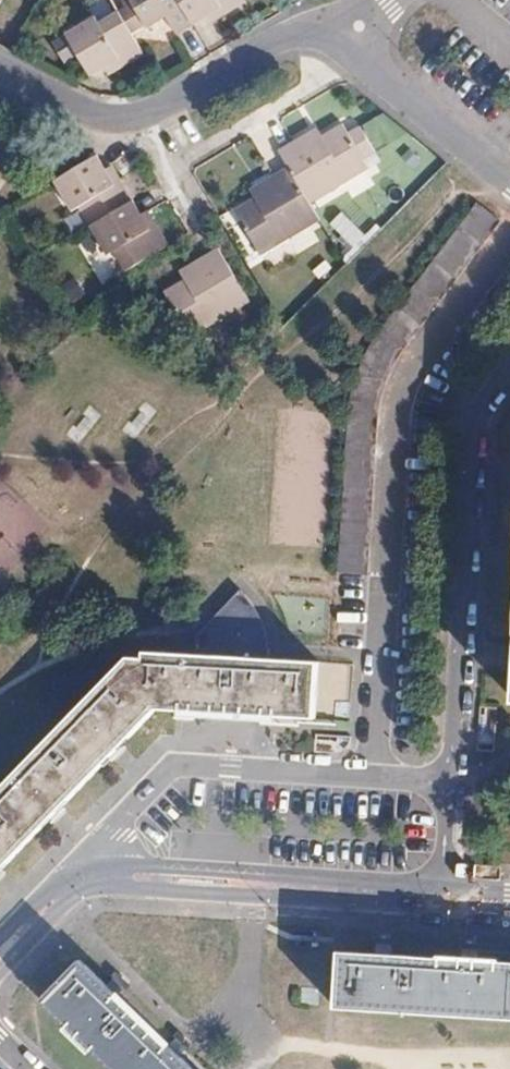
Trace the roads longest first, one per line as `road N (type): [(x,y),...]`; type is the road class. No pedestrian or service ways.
road 1 (residential): [(509,374),(476,418),(449,897)]
road 2 (tertiary): [(0,957),(74,888),(99,880),(449,897)]
road 3 (residential): [(360,26),(292,28),(152,111),(121,118),(89,112),(0,67)]
road 4 (residential): [(509,182),(379,65),(360,26)]

